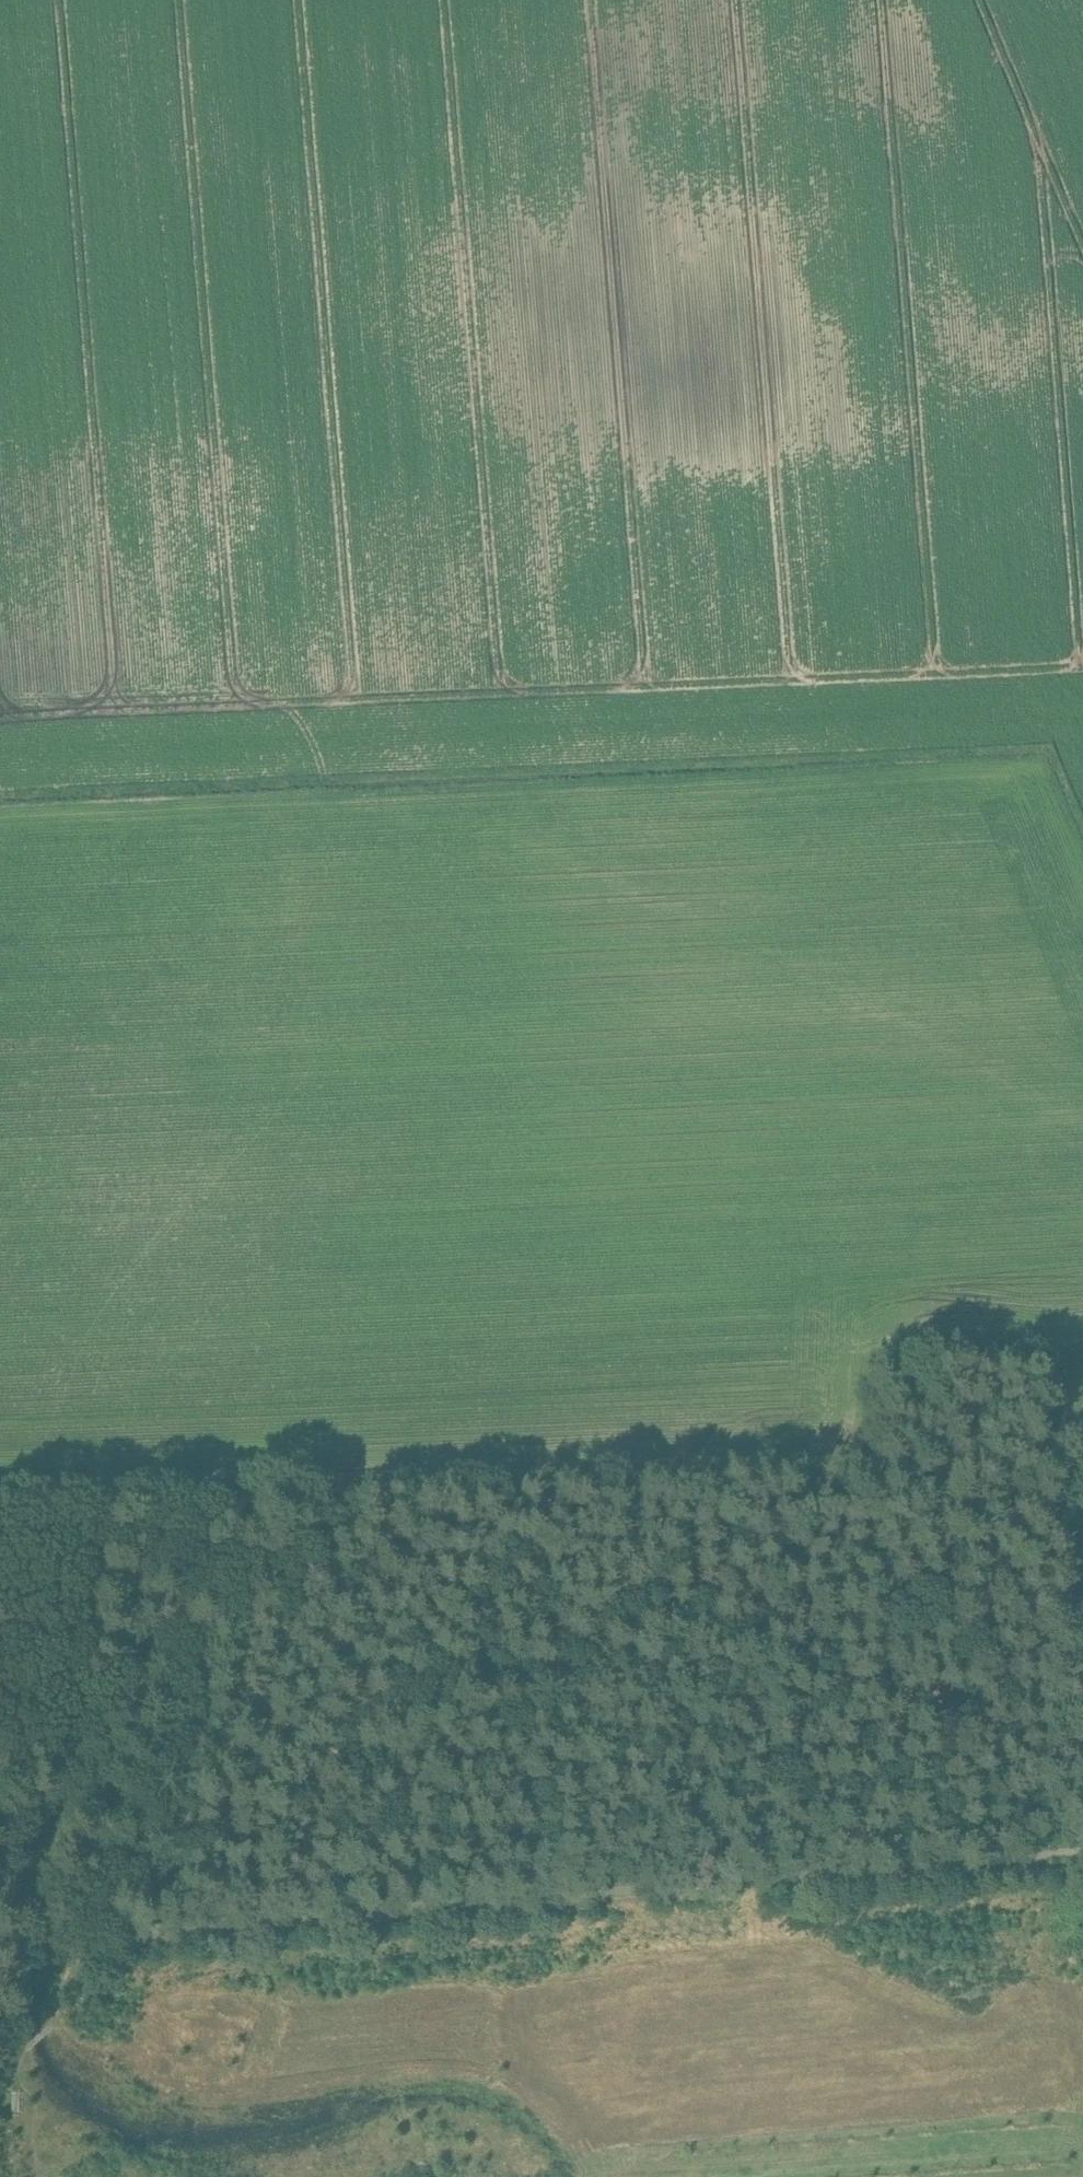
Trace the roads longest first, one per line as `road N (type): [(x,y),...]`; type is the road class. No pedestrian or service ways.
road 1 (track): [(0,1954),(1082,1861)]

